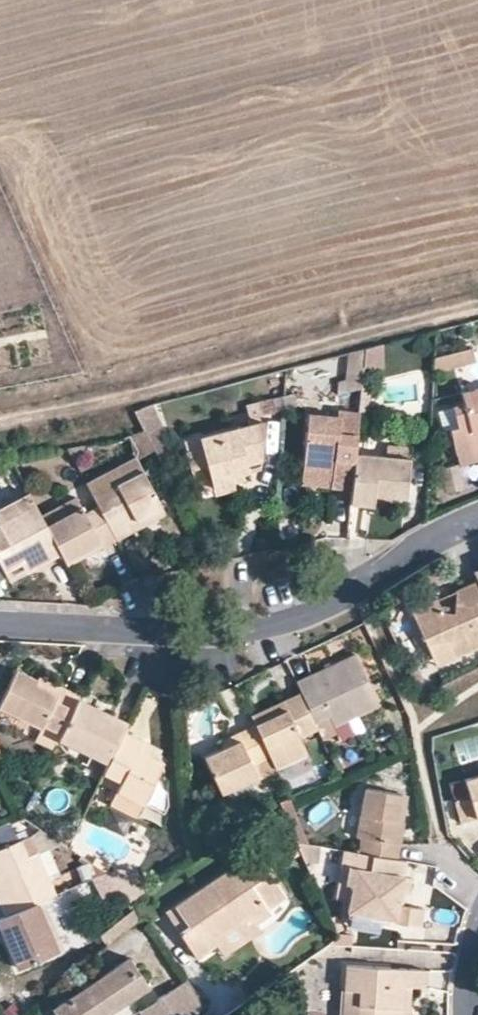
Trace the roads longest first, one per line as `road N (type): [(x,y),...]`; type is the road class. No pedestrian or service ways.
road 1 (residential): [(0,624),(232,634),(302,613),(440,532),(477,521)]

